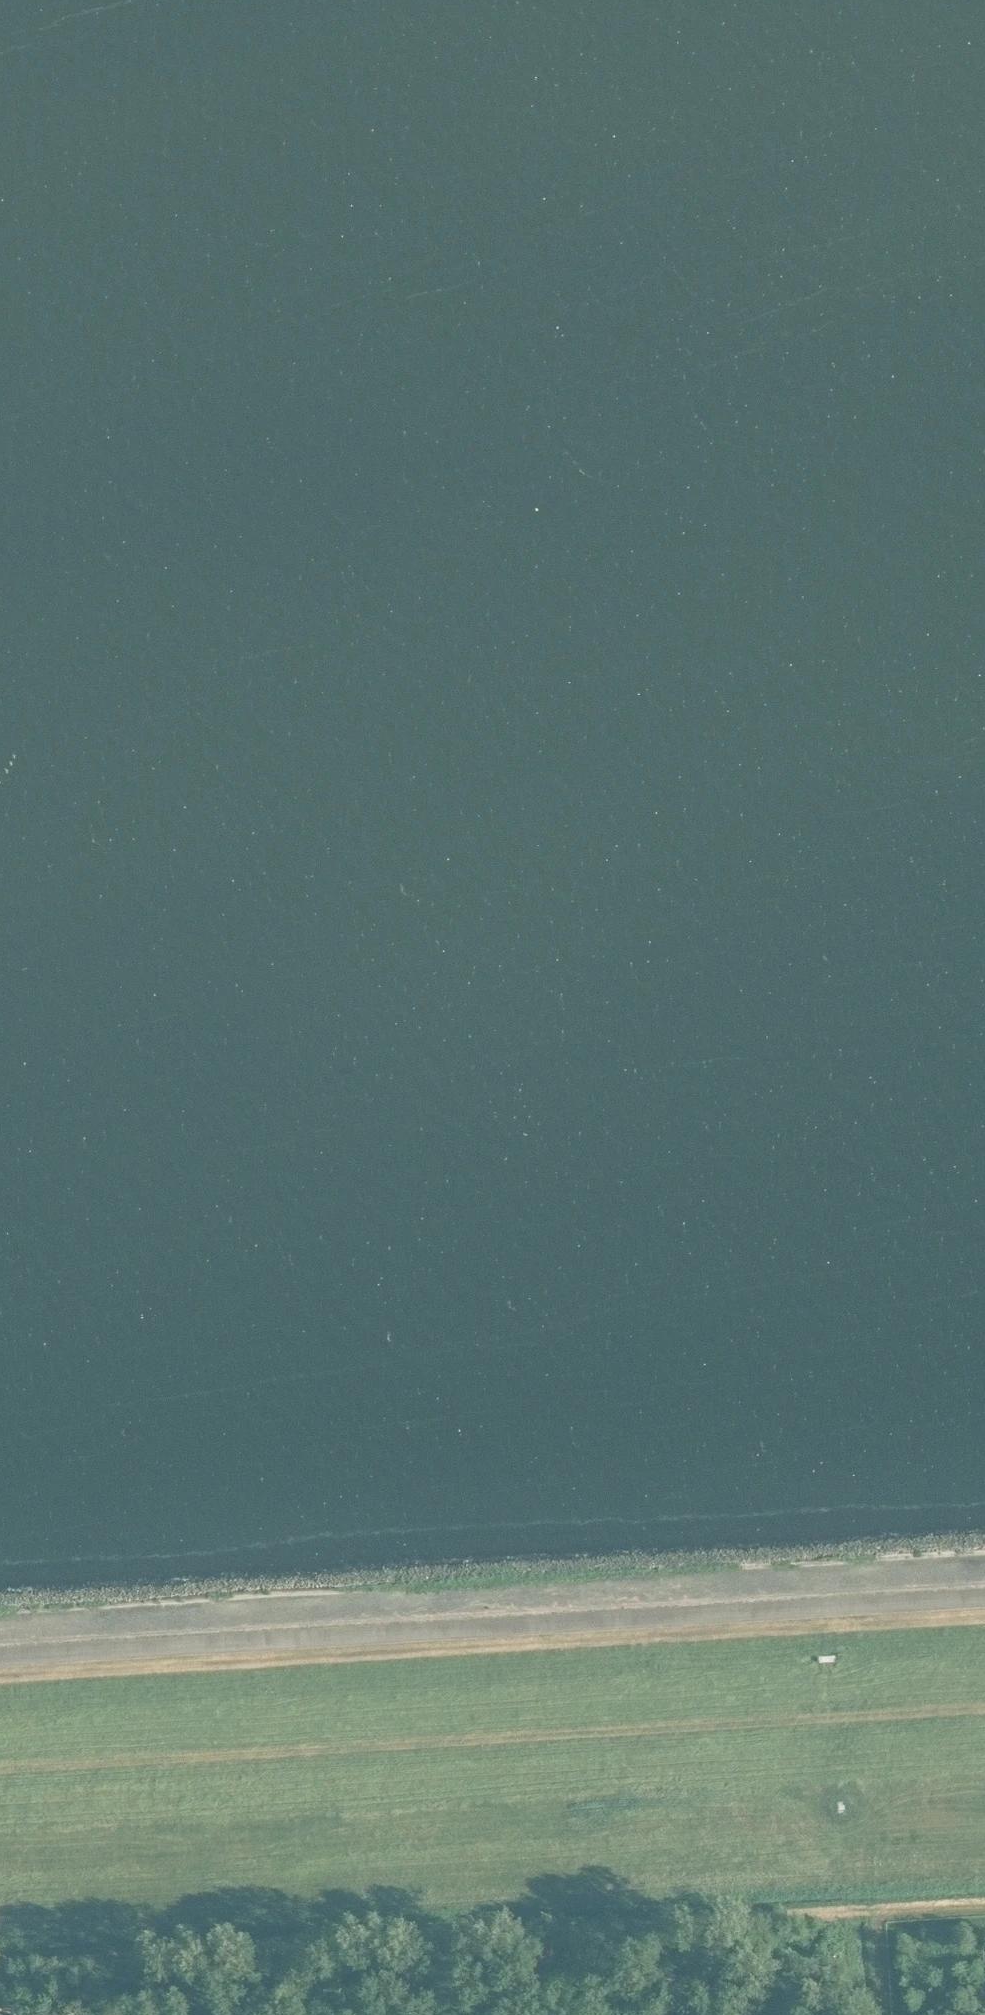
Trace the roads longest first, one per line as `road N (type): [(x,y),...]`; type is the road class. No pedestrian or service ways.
road 1 (track): [(984,1725),(0,1784)]

